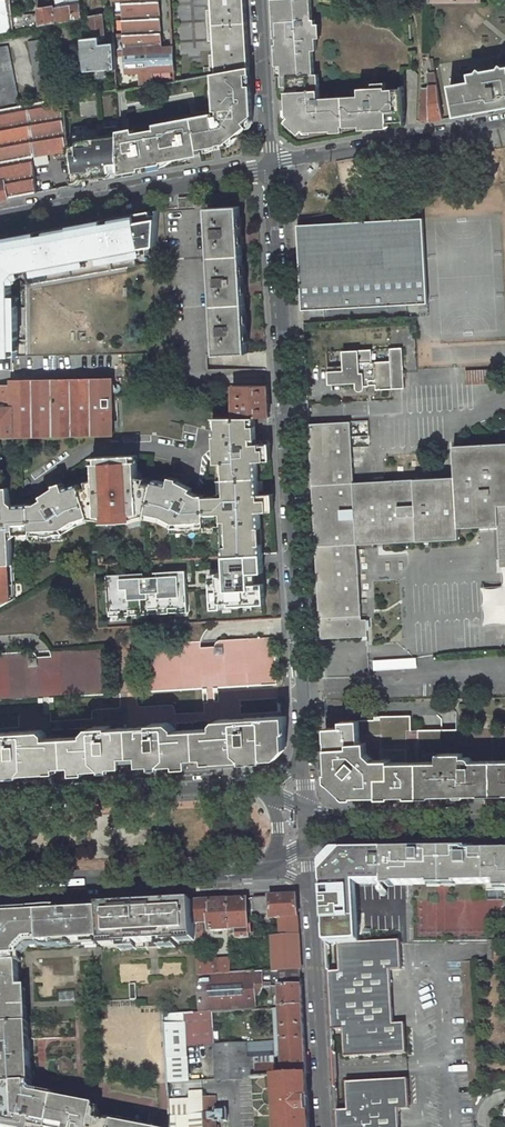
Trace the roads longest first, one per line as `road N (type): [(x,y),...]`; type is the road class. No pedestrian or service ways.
road 1 (residential): [(271,166),(291,387),(306,759)]
road 2 (residential): [(0,219),(271,166)]
road 3 (tertiary): [(259,787),(0,804)]
road 4 (tertiary): [(0,882),(247,873)]
road 5 (residential): [(504,123),(271,166)]
road 6 (residential): [(313,892),(326,1126)]
road 7 (tertiary): [(309,824),(504,821)]
road 8 (residential): [(262,0),(271,166)]

